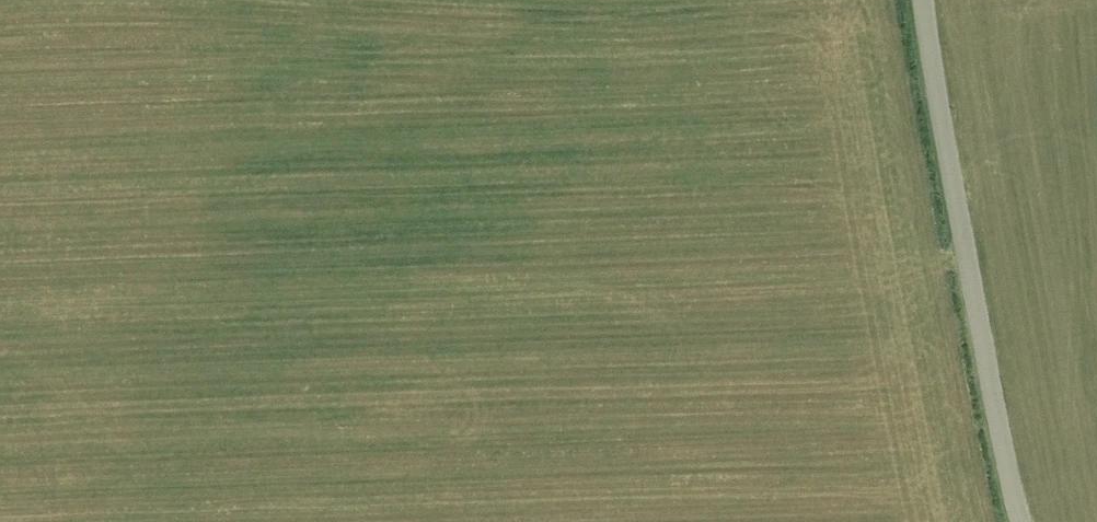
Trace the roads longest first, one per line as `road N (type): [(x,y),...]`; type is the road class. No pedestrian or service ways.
road 1 (unclassified): [(1021,521),(926,0)]

